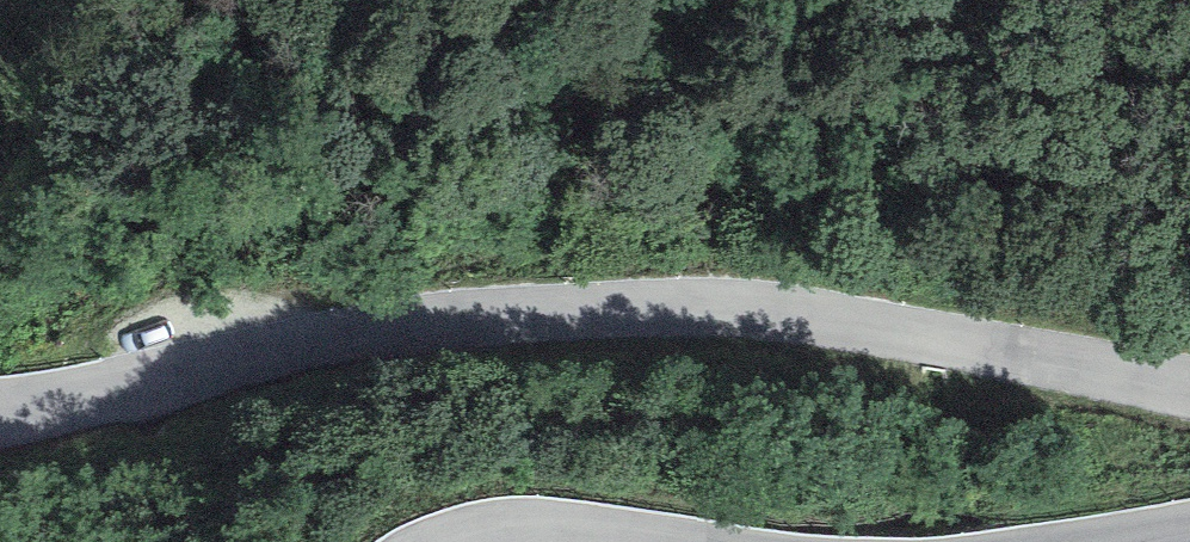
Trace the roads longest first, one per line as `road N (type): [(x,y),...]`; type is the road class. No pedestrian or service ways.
road 1 (tertiary): [(1189,390),(828,324),(726,311),(608,311),(394,329),(0,410)]
road 2 (tertiary): [(475,541),(547,534),(620,541)]

